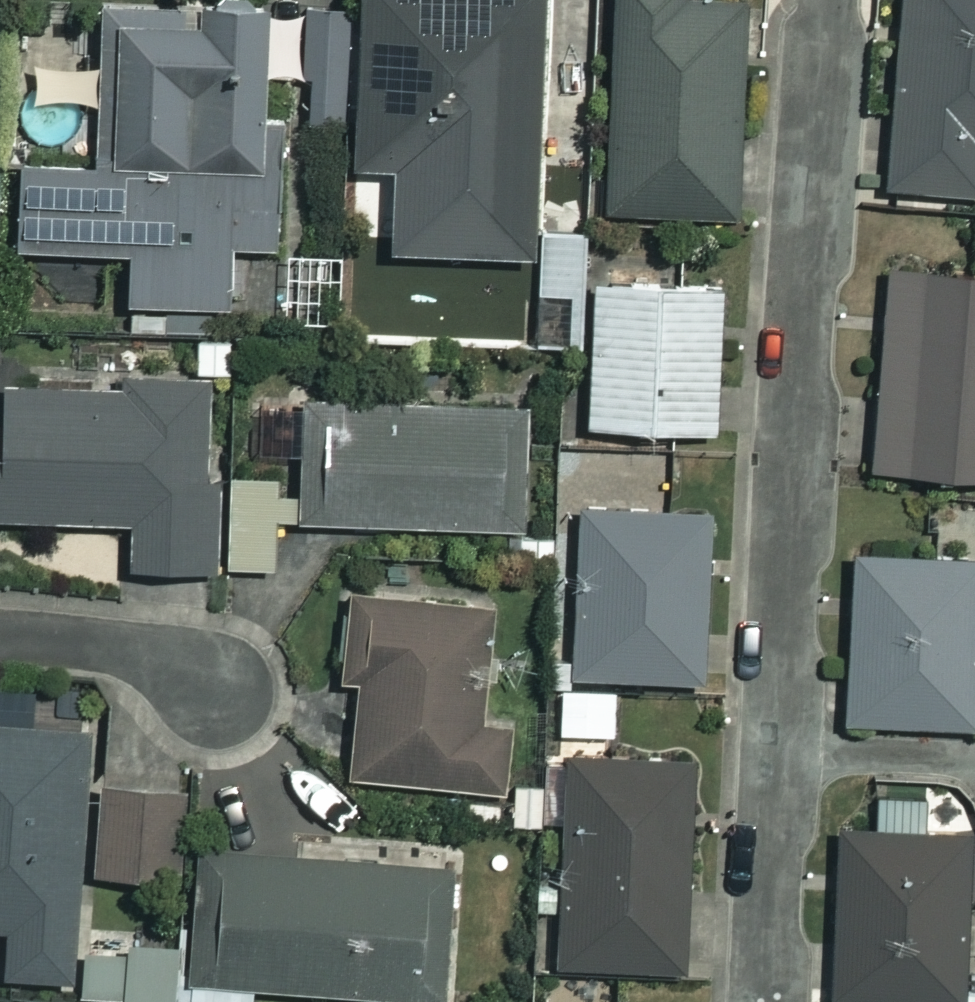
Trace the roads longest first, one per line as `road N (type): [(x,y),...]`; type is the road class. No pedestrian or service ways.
road 1 (residential): [(762,1001),(821,0)]

